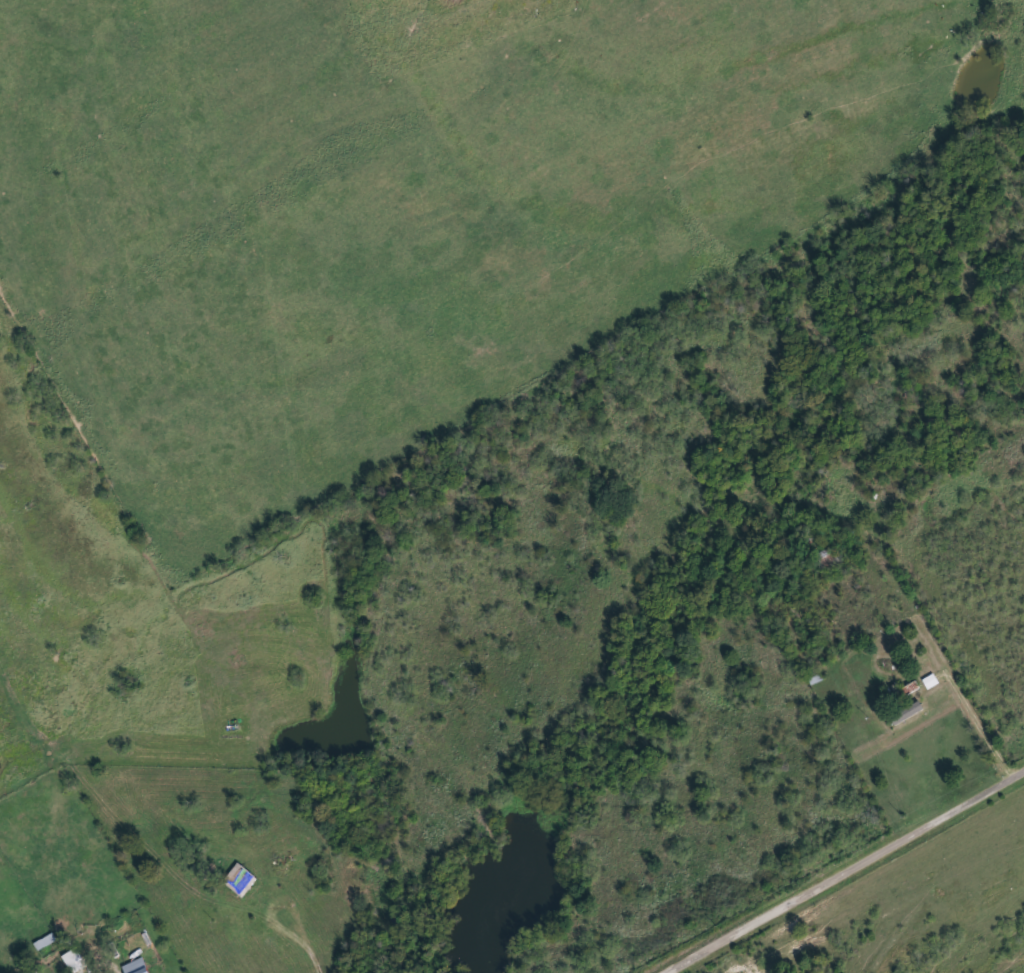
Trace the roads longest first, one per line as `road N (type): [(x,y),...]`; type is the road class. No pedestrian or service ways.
road 1 (residential): [(670,972),(1023,769)]

